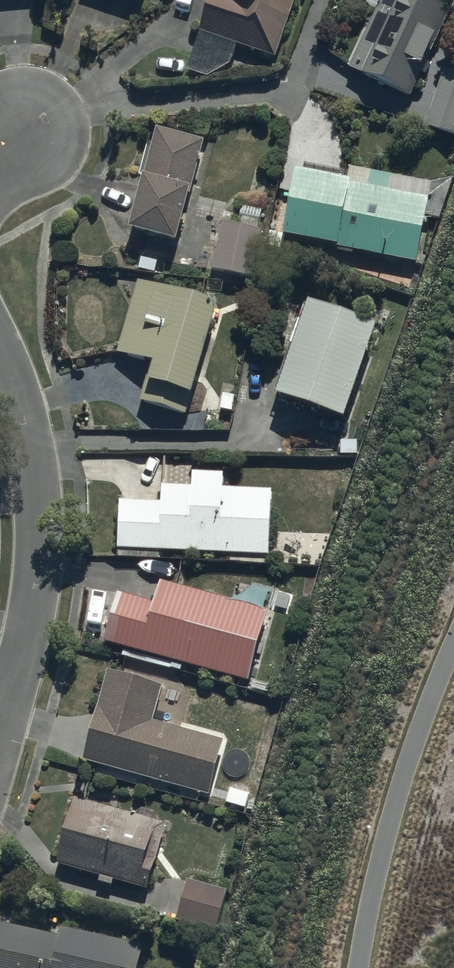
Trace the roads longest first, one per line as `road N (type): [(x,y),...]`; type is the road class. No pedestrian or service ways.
road 1 (residential): [(0,347),(33,447),(38,571),(29,633),(0,710)]

